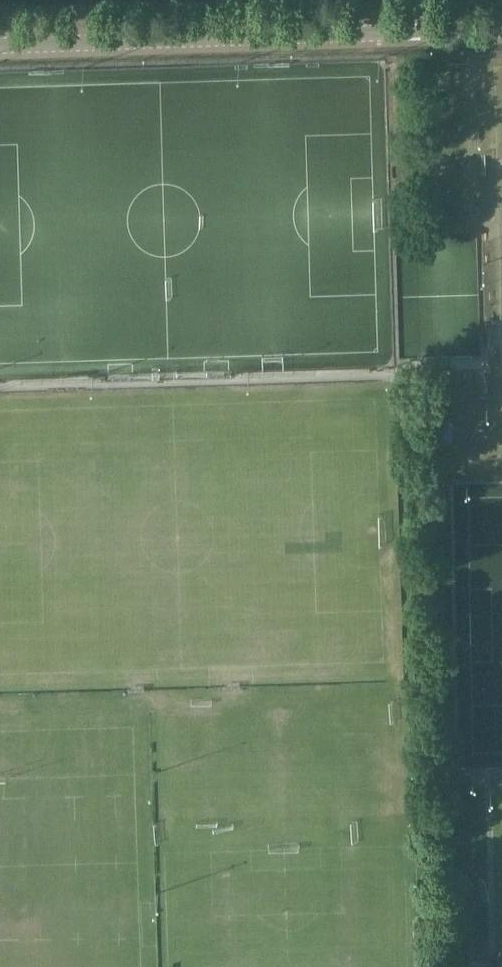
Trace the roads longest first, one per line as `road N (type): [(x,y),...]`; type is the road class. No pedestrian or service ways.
road 1 (unclassified): [(0,40),(501,27)]

